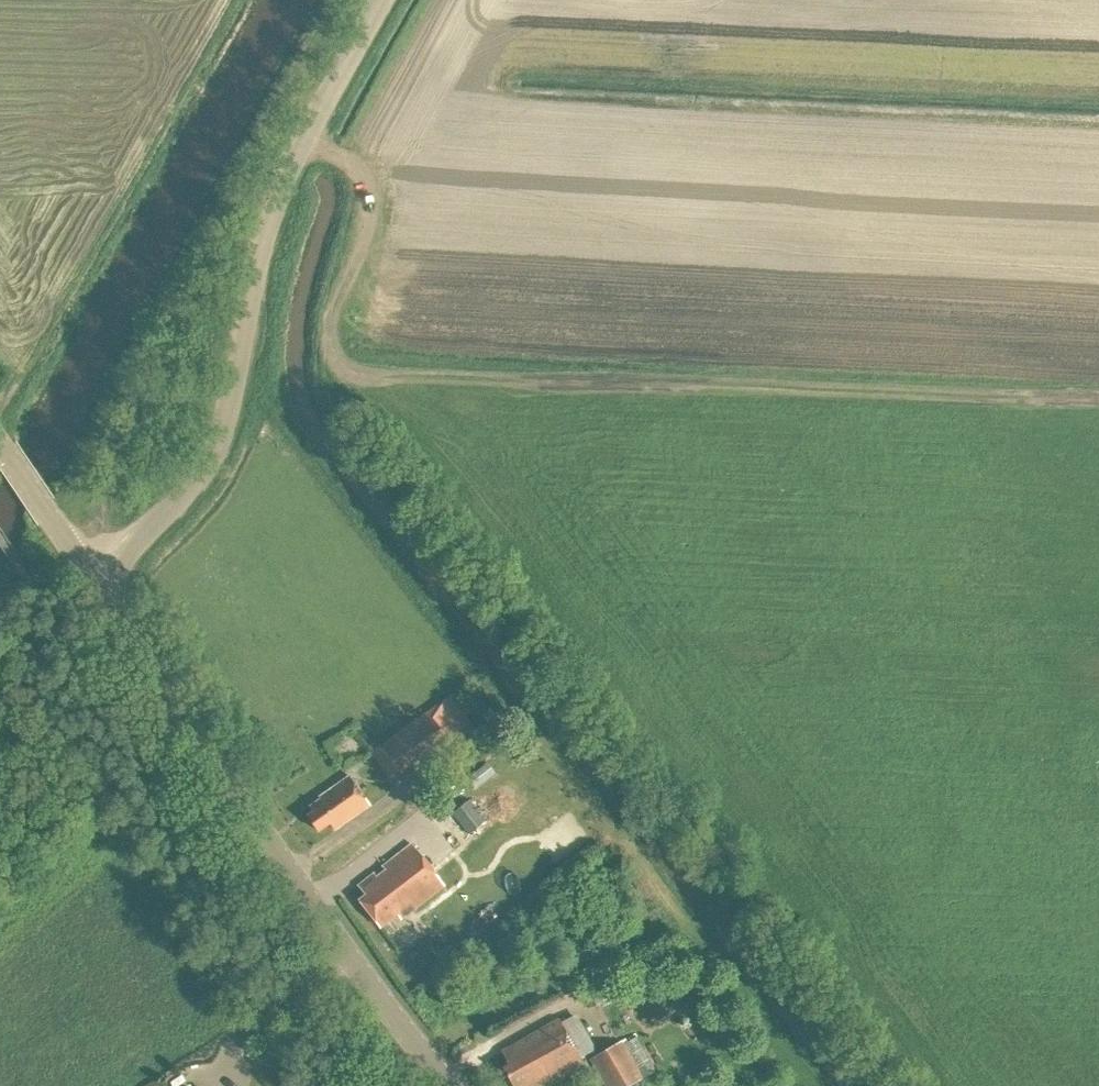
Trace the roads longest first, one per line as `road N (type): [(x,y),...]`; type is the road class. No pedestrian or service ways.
road 1 (unclassified): [(95,580),(191,479),(226,423),(267,218),(305,129),(383,0)]
road 2 (tertiary): [(454,1085),(95,580)]
road 3 (tertiary): [(95,580),(0,447)]

